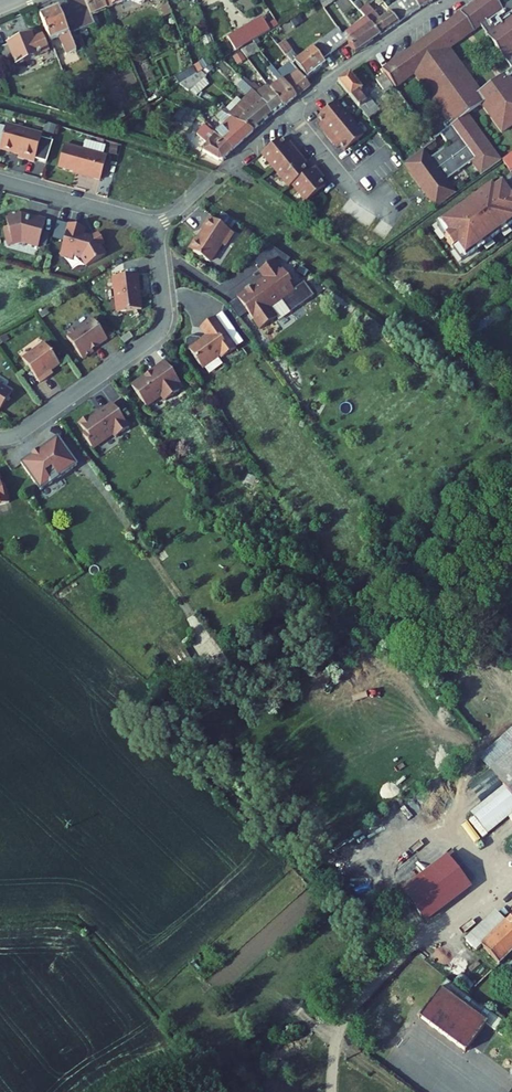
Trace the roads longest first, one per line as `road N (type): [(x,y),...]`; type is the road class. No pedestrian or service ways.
road 1 (residential): [(0,438),(18,434),(160,333),(155,225)]
road 2 (residential): [(450,0),(292,111)]
road 3 (residential): [(292,111),(155,225)]
road 4 (residential): [(155,225),(0,181)]
road 5 (residential): [(292,111),(356,192),(394,216)]

